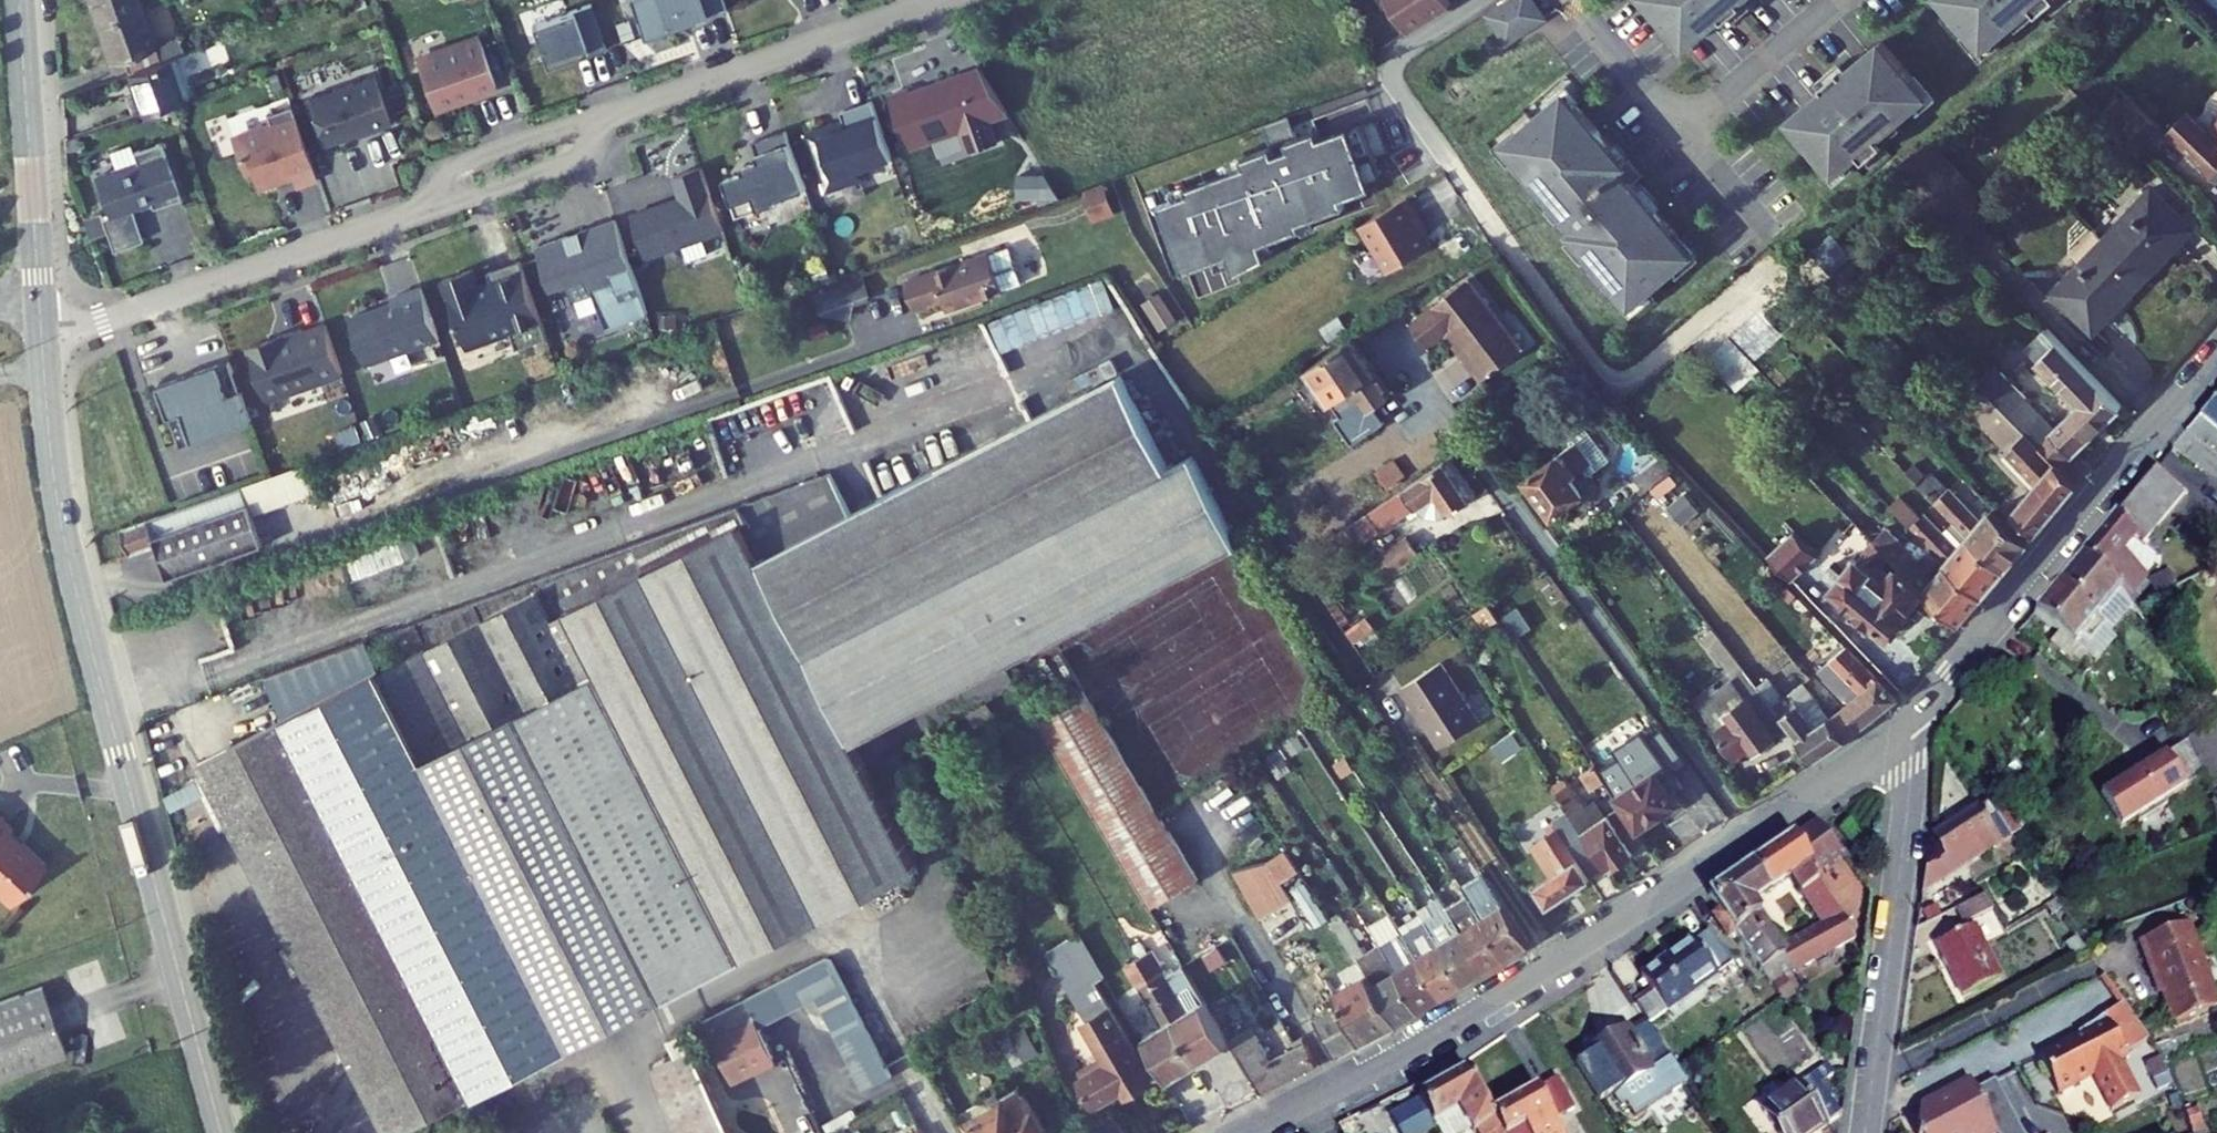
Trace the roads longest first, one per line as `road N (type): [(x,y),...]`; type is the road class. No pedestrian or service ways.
road 1 (tertiary): [(42,332),(51,460),(74,589),(221,1132)]
road 2 (residential): [(1244,1132),(1490,998),(1906,727)]
road 3 (residential): [(1906,727),(2216,357)]
road 4 (residential): [(1906,727),(1906,816),(1865,1132)]
road 5 (residential): [(426,210),(103,322),(42,332)]
road 6 (residential): [(939,0),(595,118)]
road 7 (tertiary): [(19,0),(42,332)]
road 8 (residential): [(426,210),(589,157),(595,118)]
road 9 (residential): [(595,118),(439,173),(426,210)]

